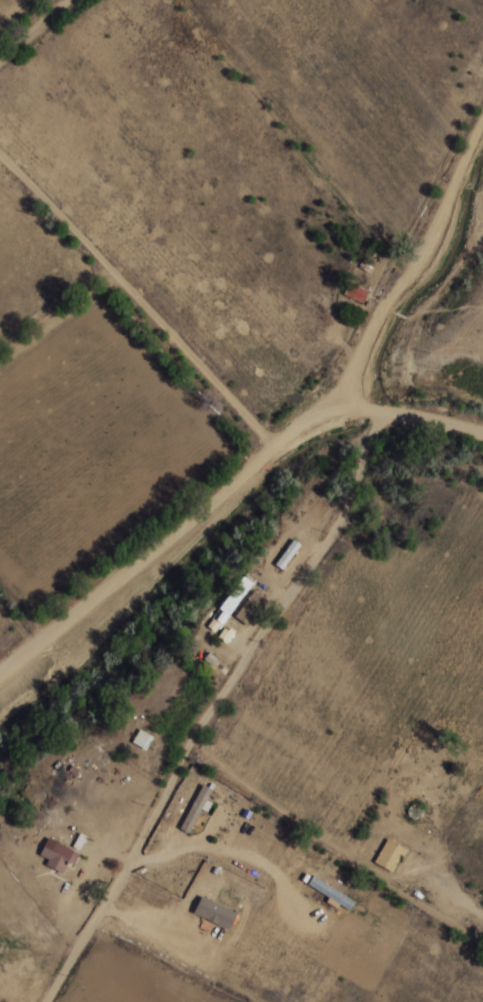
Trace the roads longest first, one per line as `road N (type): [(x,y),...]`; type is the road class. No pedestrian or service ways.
road 1 (residential): [(46,1001),(161,797),(357,503),(380,410)]
road 2 (tertiary): [(450,424),(333,407),(274,444),(228,490),(0,670)]
road 3 (residential): [(274,444),(0,160)]
road 4 (residential): [(333,407),(482,126)]

